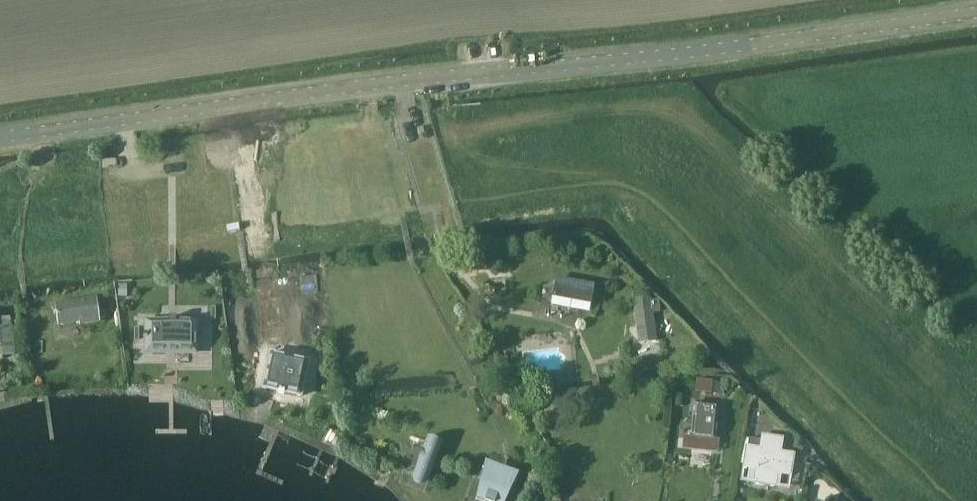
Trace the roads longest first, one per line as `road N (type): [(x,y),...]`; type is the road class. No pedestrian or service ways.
road 1 (unclassified): [(976,14),(644,61),(402,82),(0,140)]

